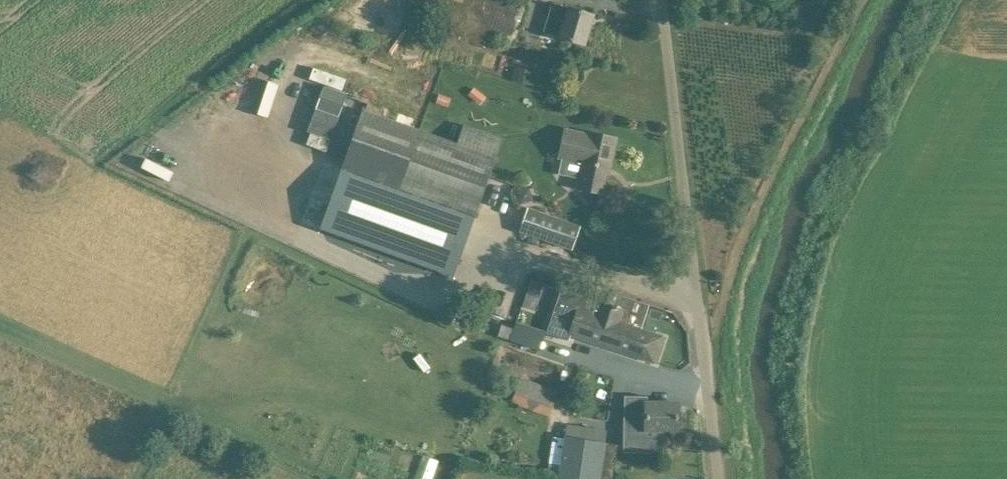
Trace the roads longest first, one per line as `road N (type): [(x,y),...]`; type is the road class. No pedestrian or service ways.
road 1 (unclassified): [(720,478),(663,0)]
road 2 (track): [(873,0),(761,225),(730,311),(703,348)]

